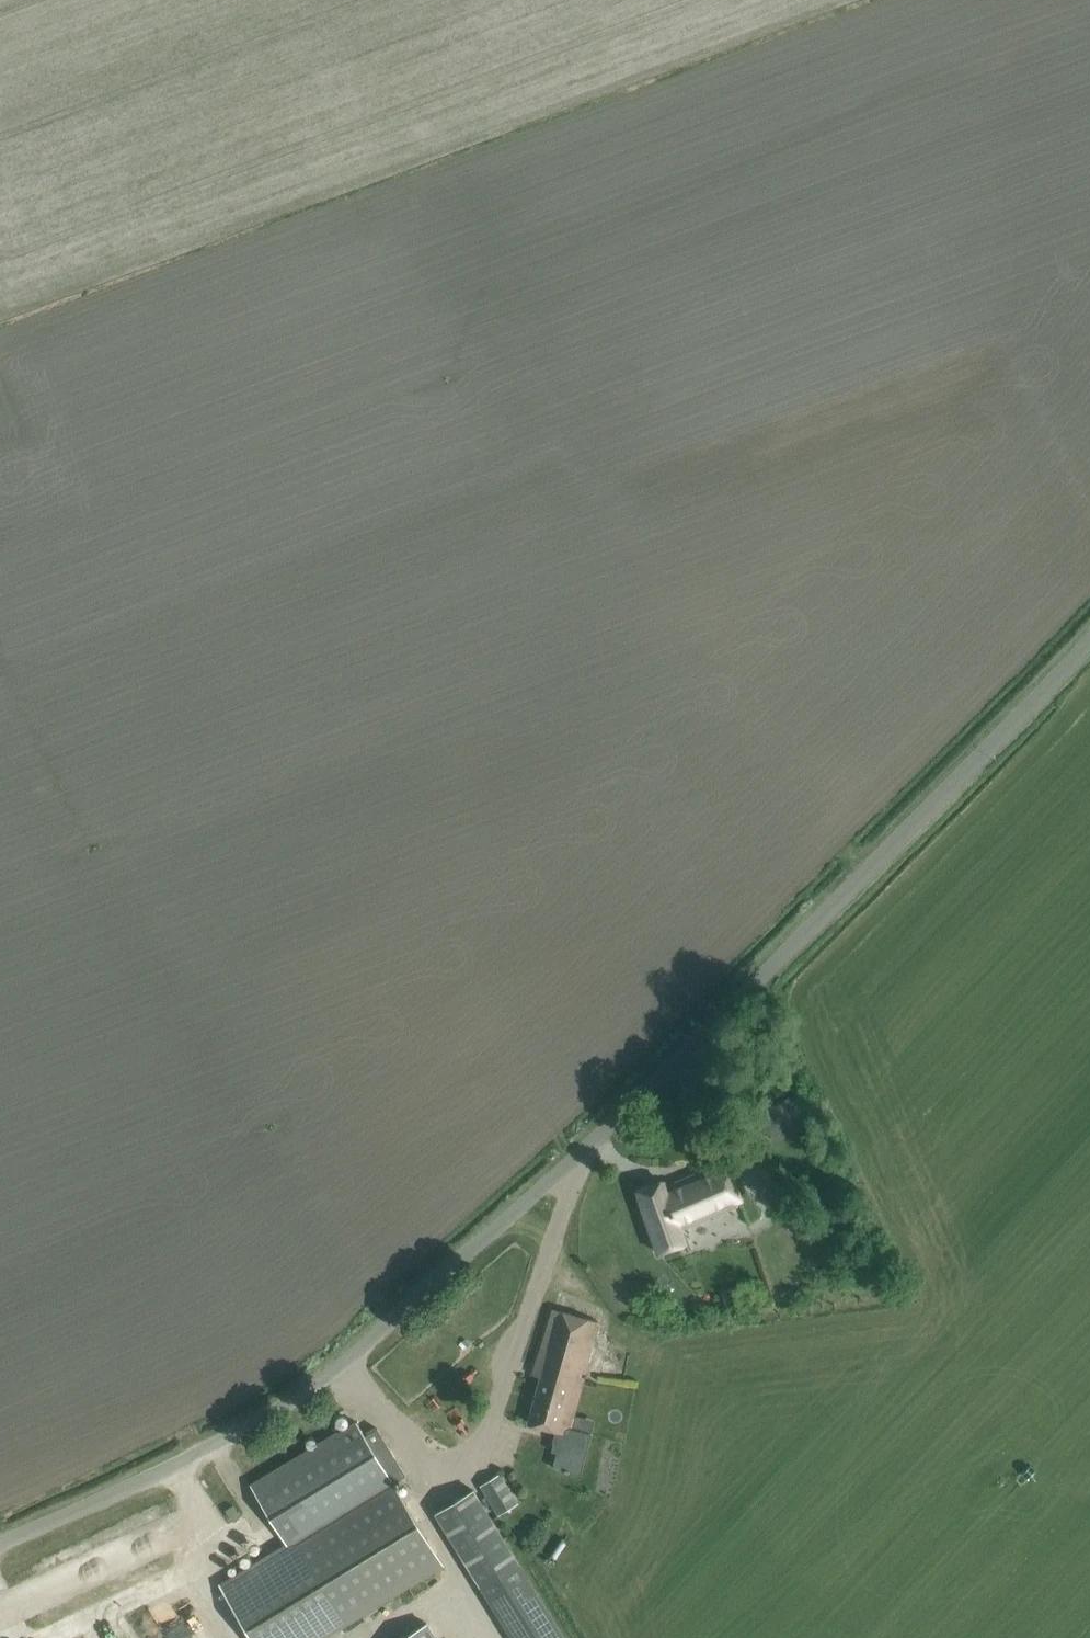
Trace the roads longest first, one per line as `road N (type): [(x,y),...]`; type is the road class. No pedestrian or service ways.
road 1 (unclassified): [(0,1546),(268,1423),(344,1365),(593,1145),(1089,640)]

